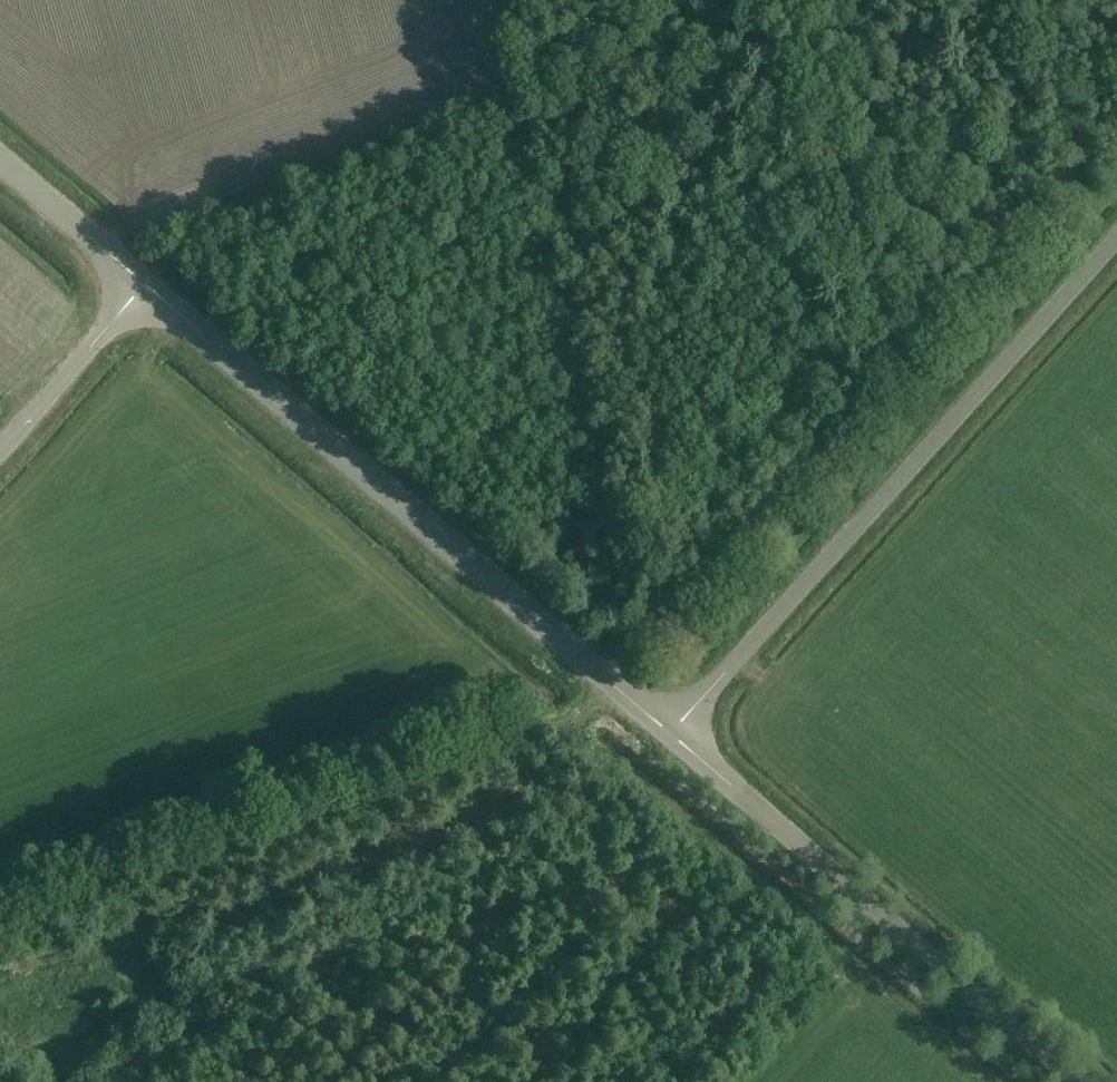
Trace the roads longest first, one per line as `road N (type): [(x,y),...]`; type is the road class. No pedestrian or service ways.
road 1 (tertiary): [(672,733),(144,286)]
road 2 (unclassified): [(1116,241),(672,733)]
road 3 (tertiary): [(1078,1081),(672,733)]
road 4 (unclassified): [(0,453),(144,286)]
road 5 (tertiary): [(144,286),(0,159)]

